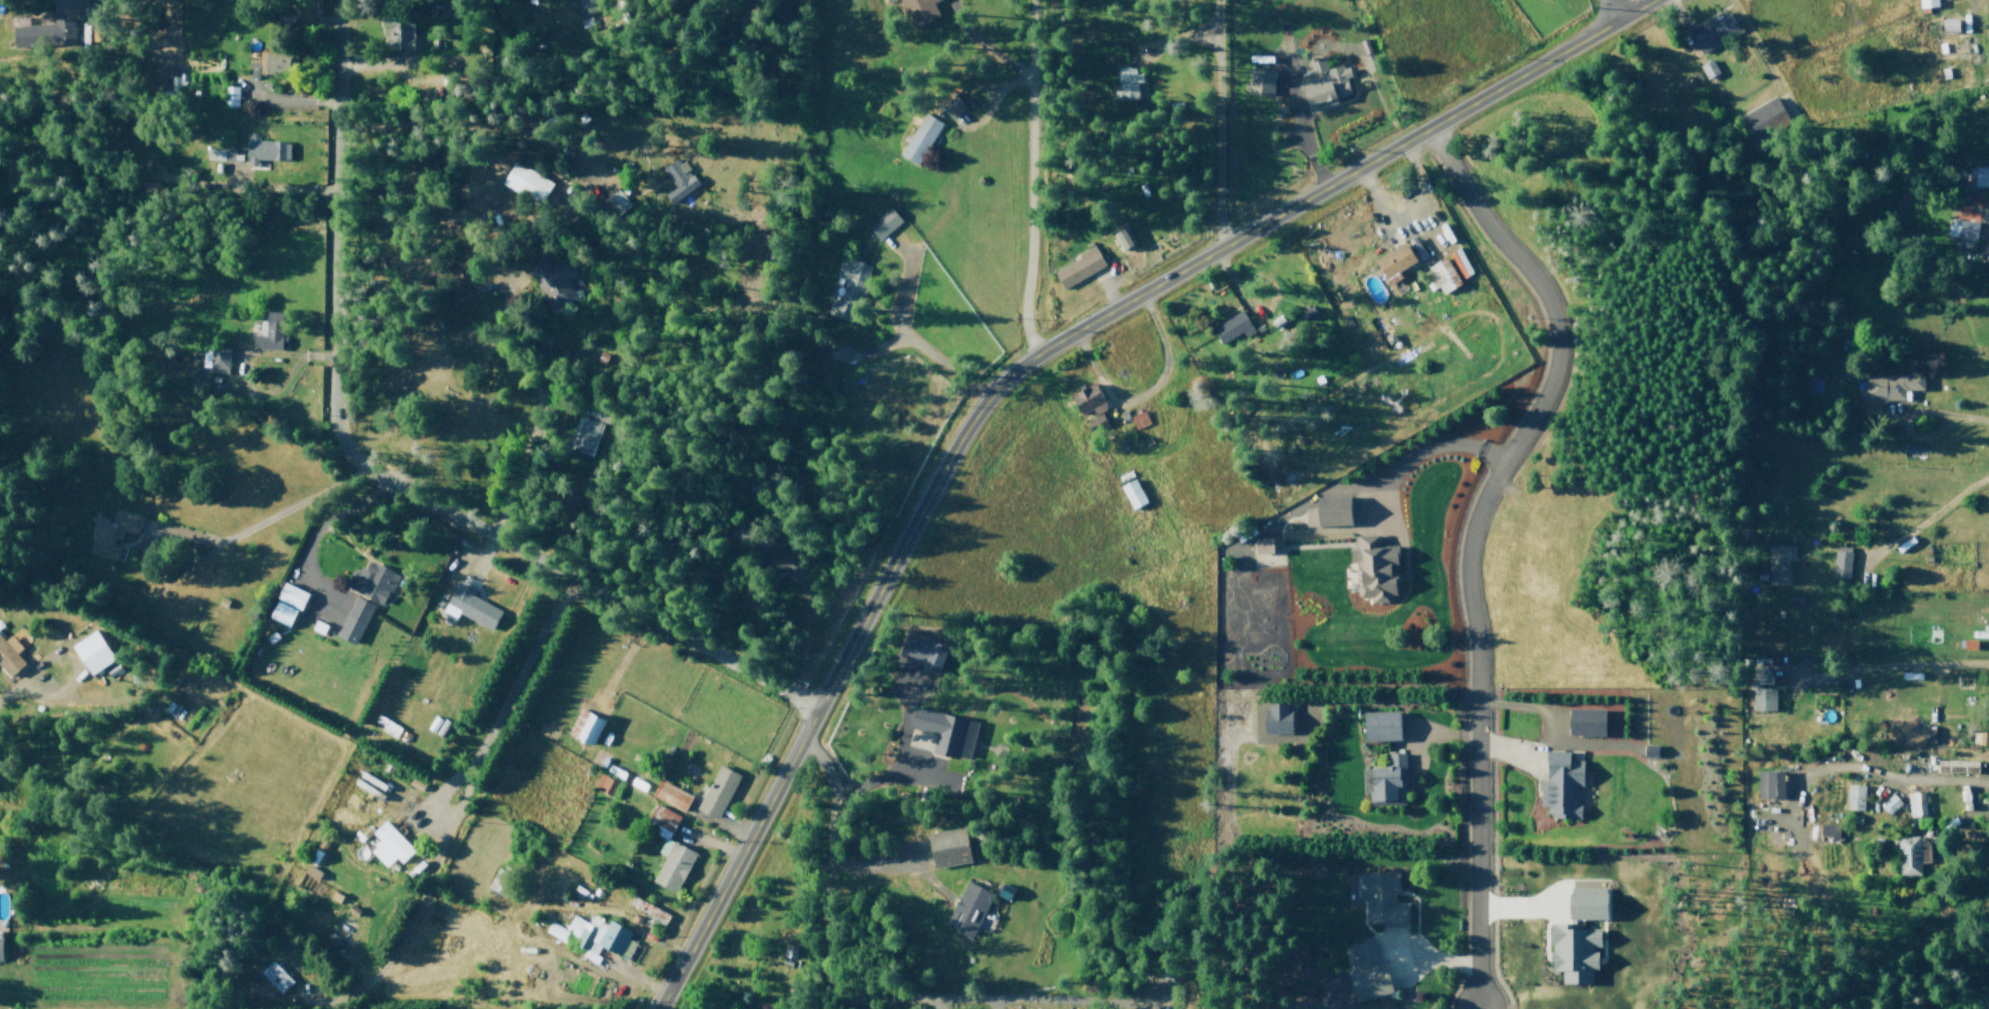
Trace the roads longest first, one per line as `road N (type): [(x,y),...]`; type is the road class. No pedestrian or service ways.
road 1 (tertiary): [(657,1008),(988,400),(1036,356),(1654,0)]
road 2 (residential): [(818,714),(365,468),(342,448),(332,414),(334,0)]
road 3 (residential): [(1477,1004),(1471,541),(1502,467),(1546,396),(1563,333),(1549,287),(1504,244),(1432,128)]
road 4 (residential): [(807,734),(836,775),(838,793),(826,992),(1155,1004)]
road 5 (residential): [(1036,356),(1023,310),(1031,253),(1030,0)]
road 6 (residential): [(335,65),(494,63),(616,20)]
road 7 (residential): [(335,121),(501,121),(600,185)]
road 8 (residential): [(1219,0),(1221,250)]
road 9 (residential): [(456,793),(570,576)]
road 10 (residential): [(495,537),(543,401),(504,313)]
road 11 (residential): [(1988,665),(1847,664)]

